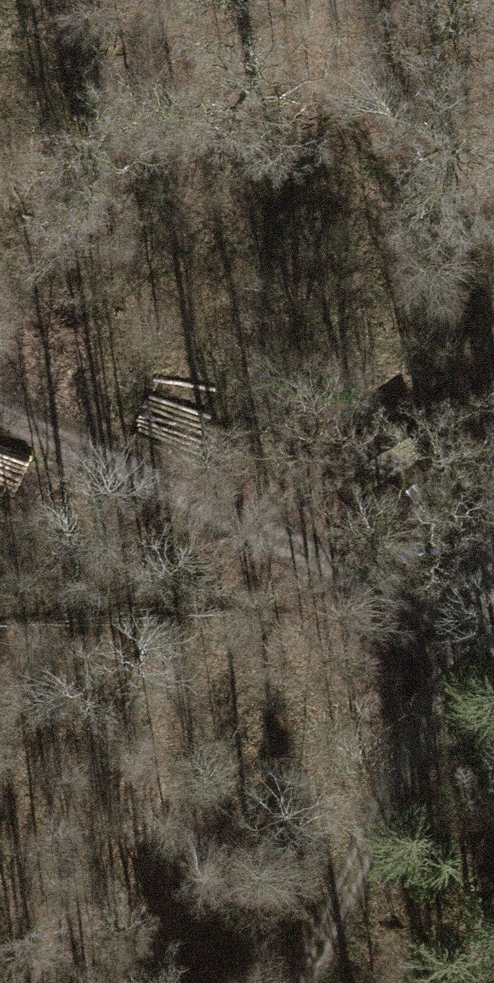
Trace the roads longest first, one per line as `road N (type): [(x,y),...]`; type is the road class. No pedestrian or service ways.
road 1 (track): [(451,638),(0,404)]
road 2 (track): [(451,638),(297,982)]
road 3 (track): [(451,638),(484,523),(493,434)]

